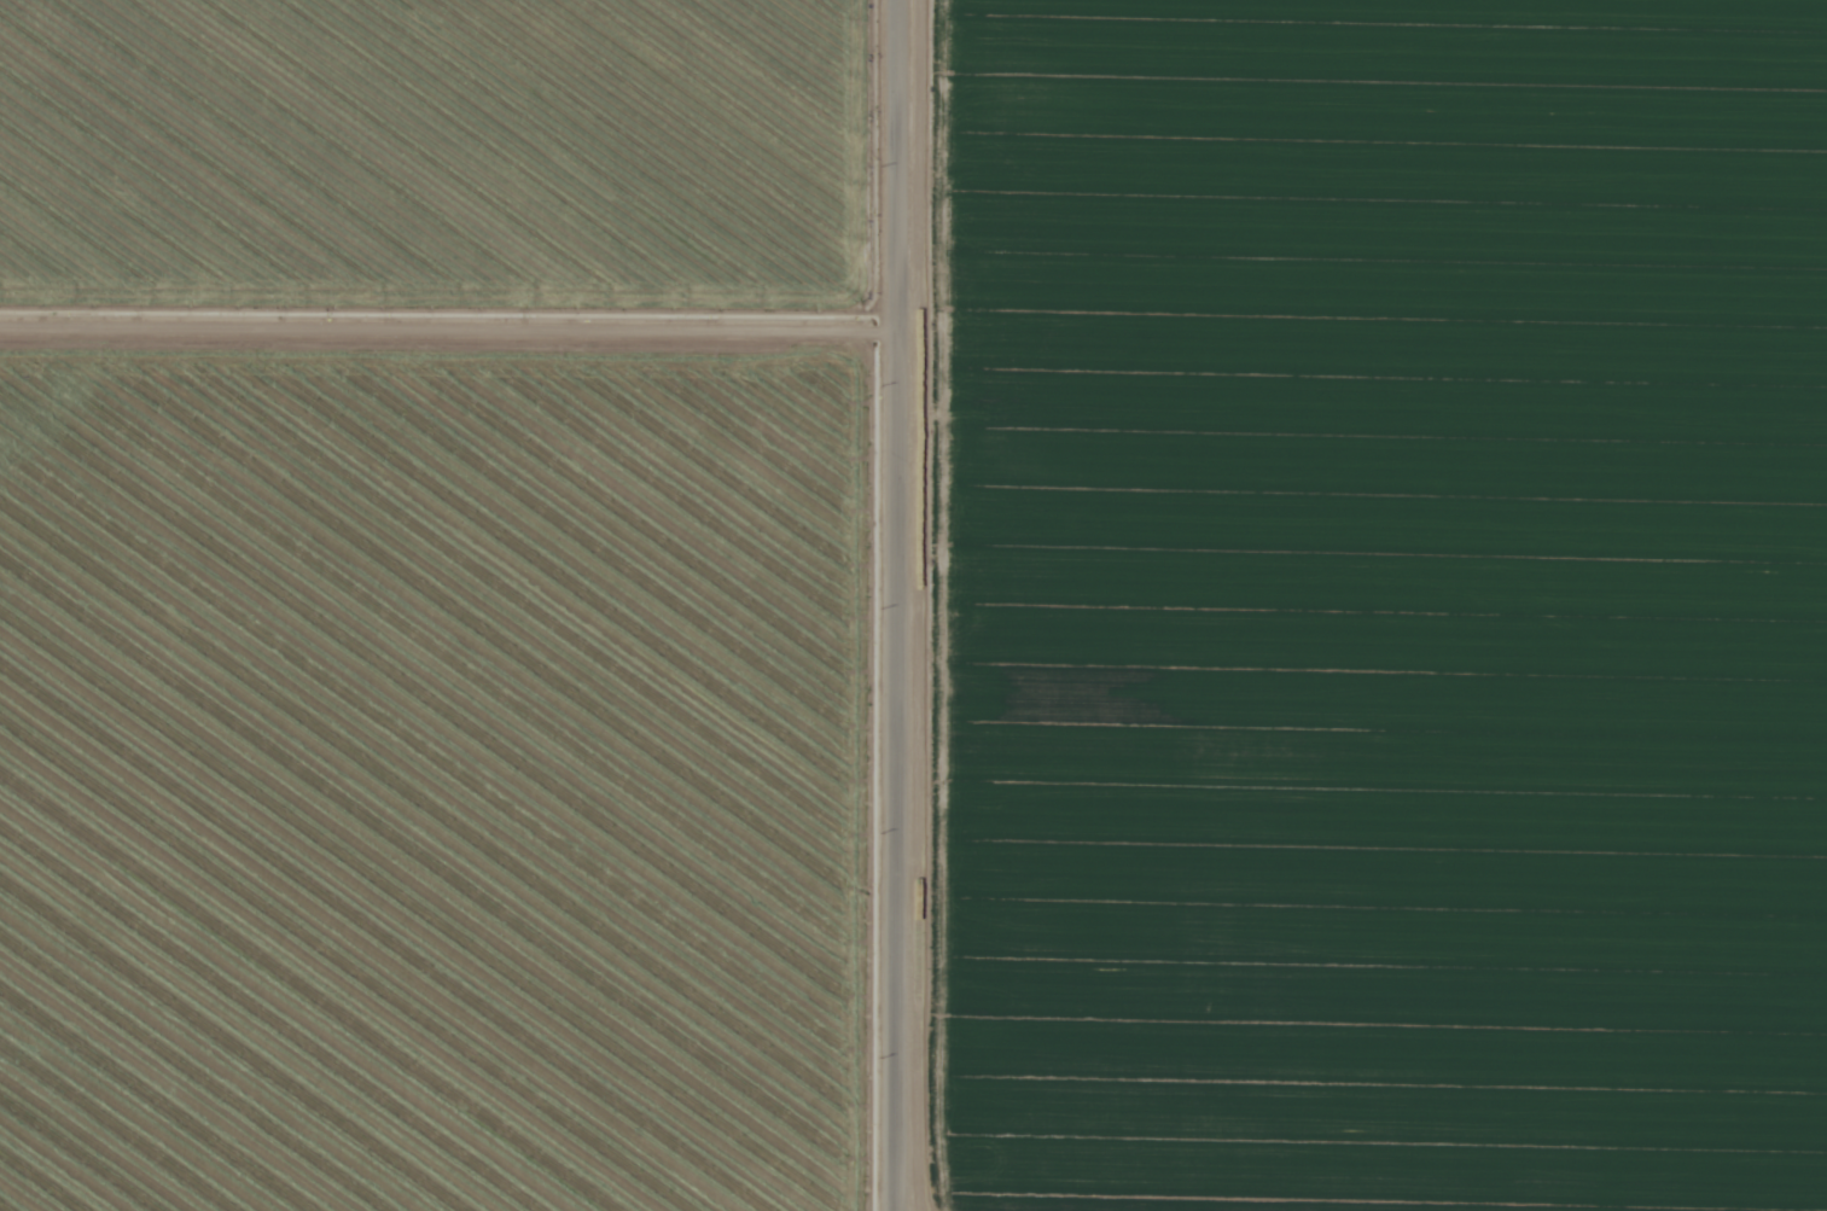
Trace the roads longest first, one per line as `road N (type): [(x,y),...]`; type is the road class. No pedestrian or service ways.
road 1 (residential): [(906,1210),(905,0)]

